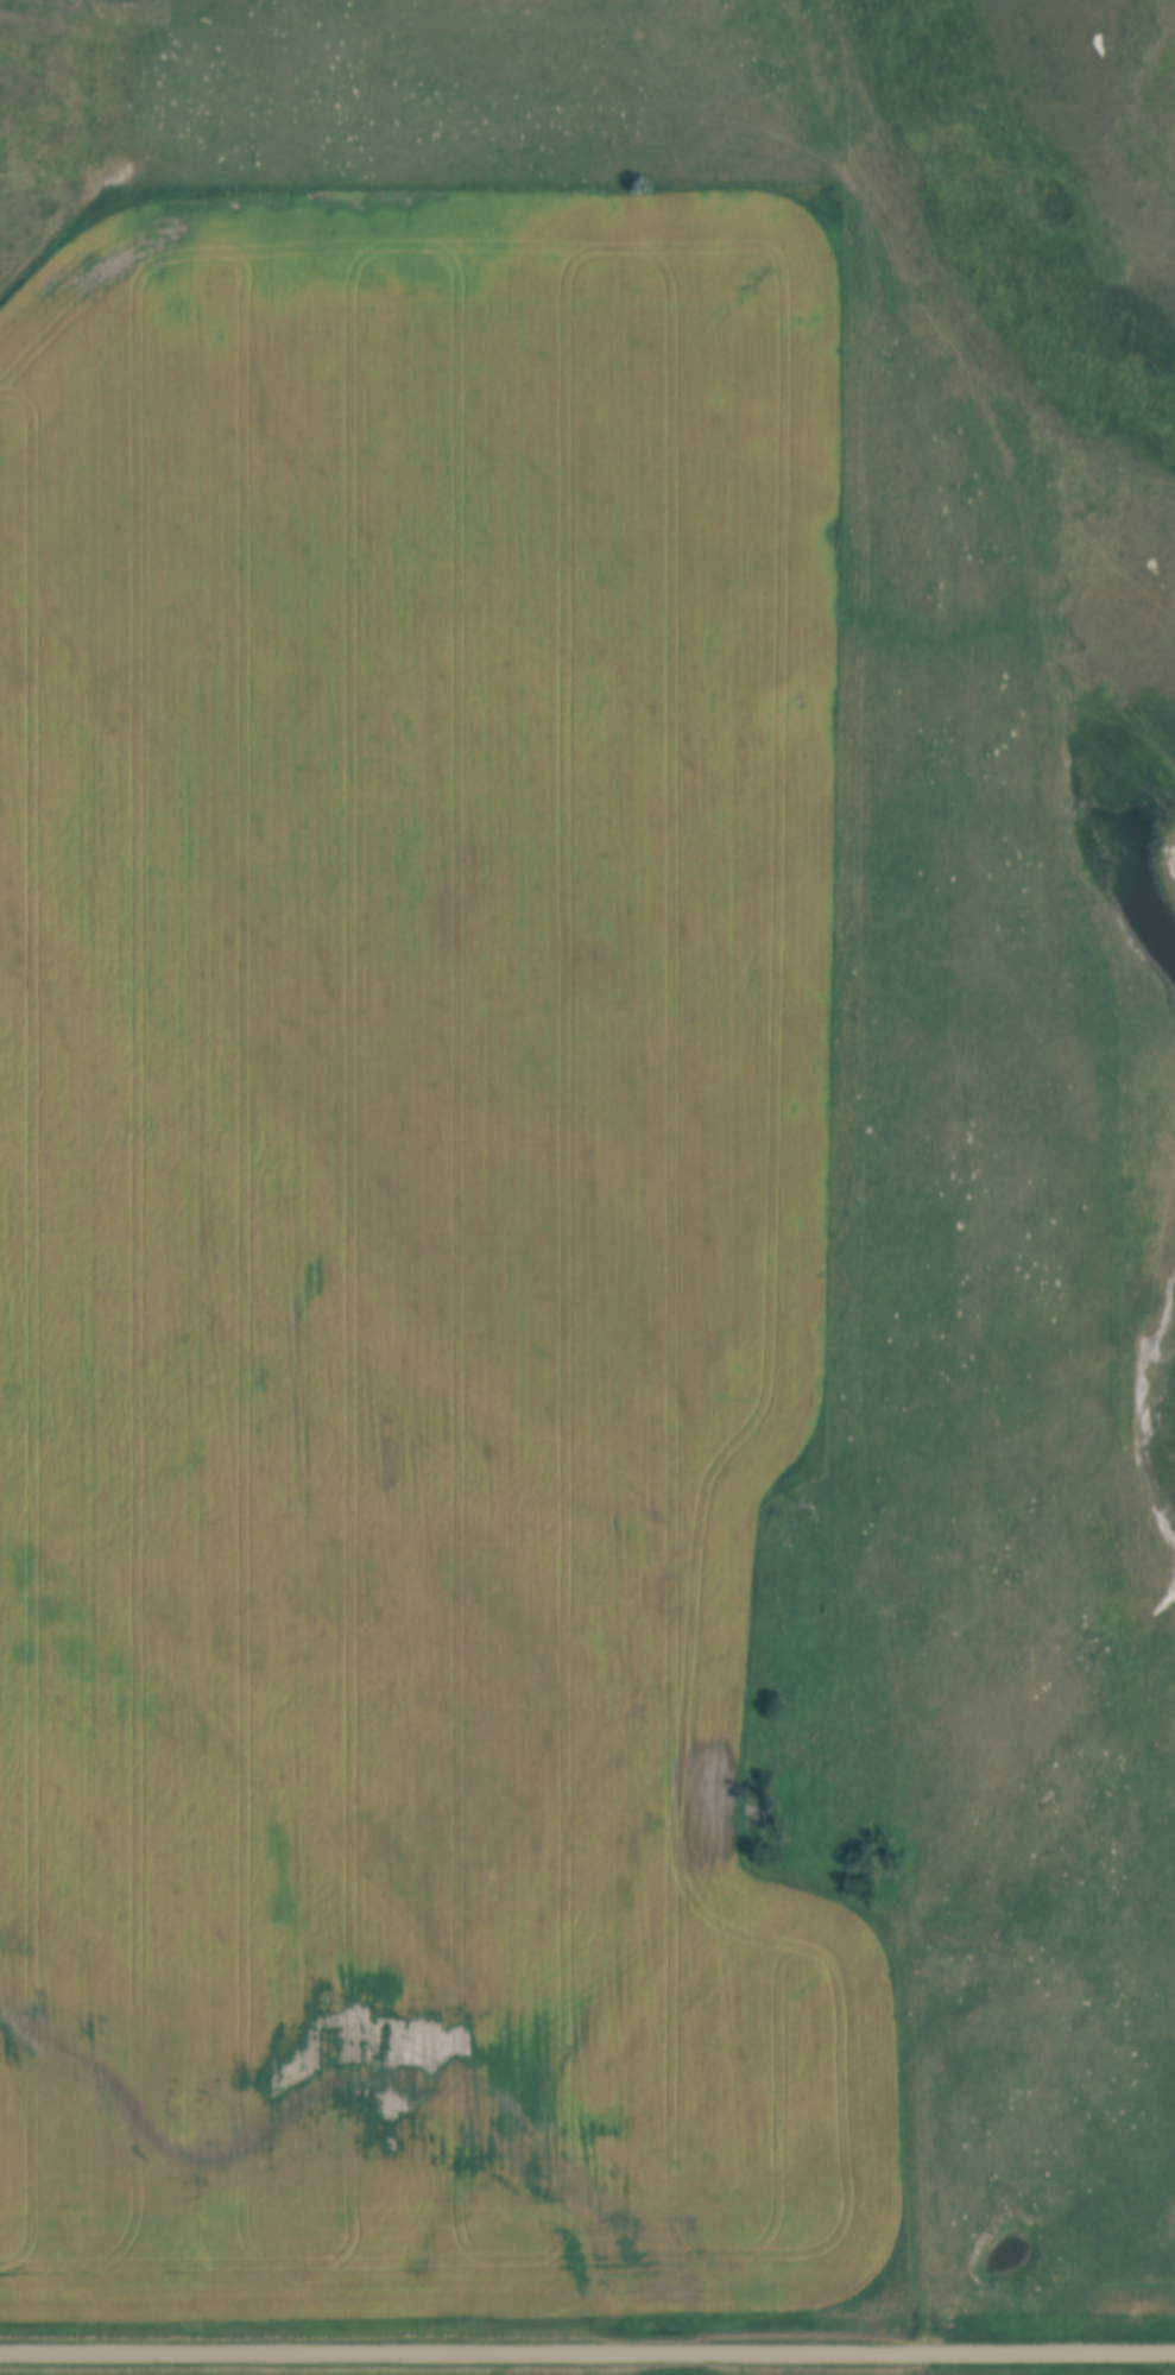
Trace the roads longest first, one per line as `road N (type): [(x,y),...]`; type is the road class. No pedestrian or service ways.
road 1 (residential): [(1174,2351),(0,2351)]

